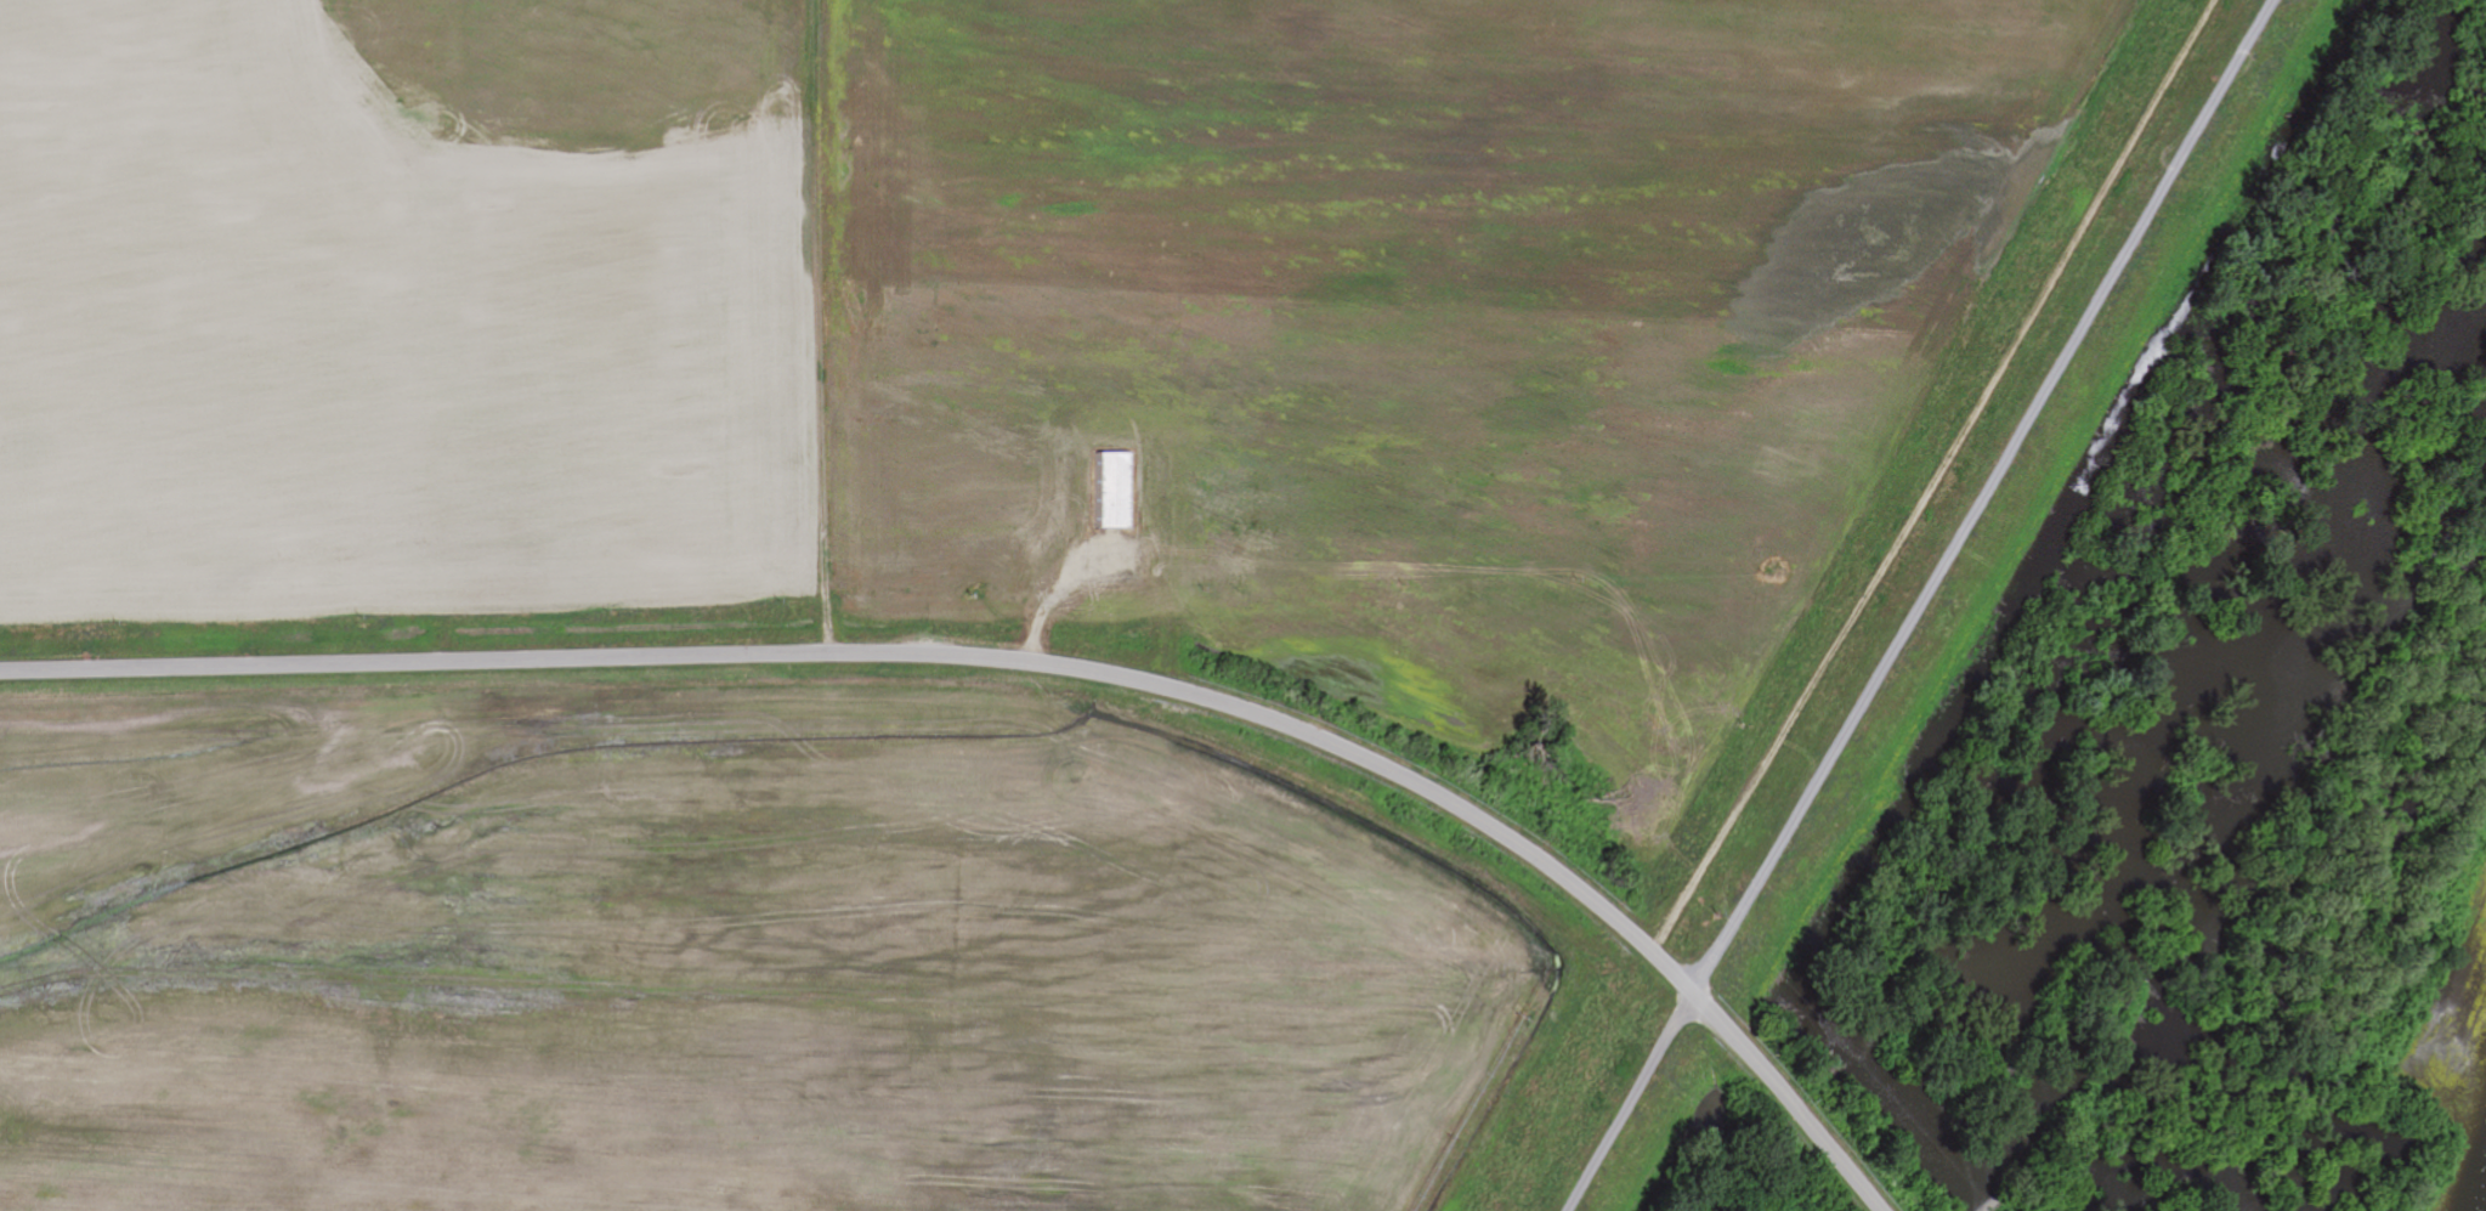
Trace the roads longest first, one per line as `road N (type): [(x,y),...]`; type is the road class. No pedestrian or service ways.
road 1 (secondary): [(1878,1210),(1694,990),(1546,866),(1383,769),(1185,694),(1072,669),(934,653),(0,670)]
road 2 (track): [(1694,990),(2273,0)]
road 3 (residential): [(2219,0),(1654,951)]
road 4 (track): [(1570,1210),(1694,990)]

